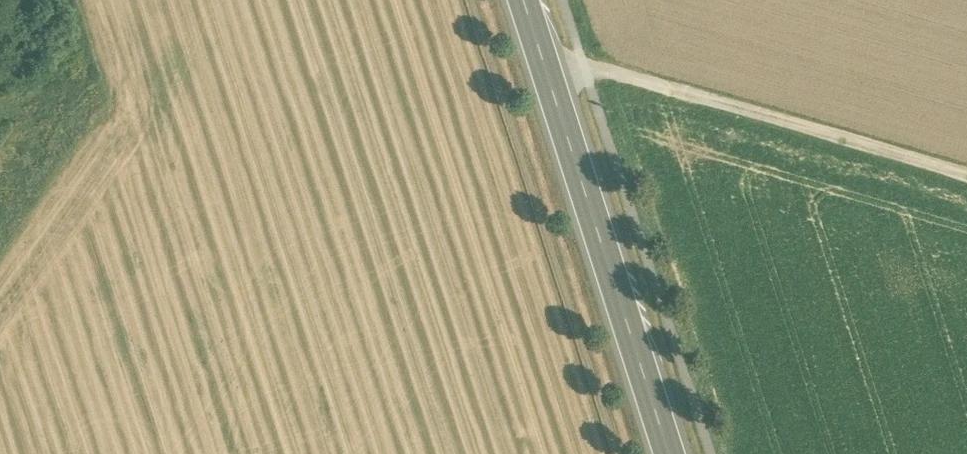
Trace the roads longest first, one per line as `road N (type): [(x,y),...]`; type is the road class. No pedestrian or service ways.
road 1 (primary): [(668,453),(522,0)]
road 2 (track): [(966,176),(612,71),(543,66)]
road 3 (track): [(0,260),(99,115),(97,74),(75,0)]

